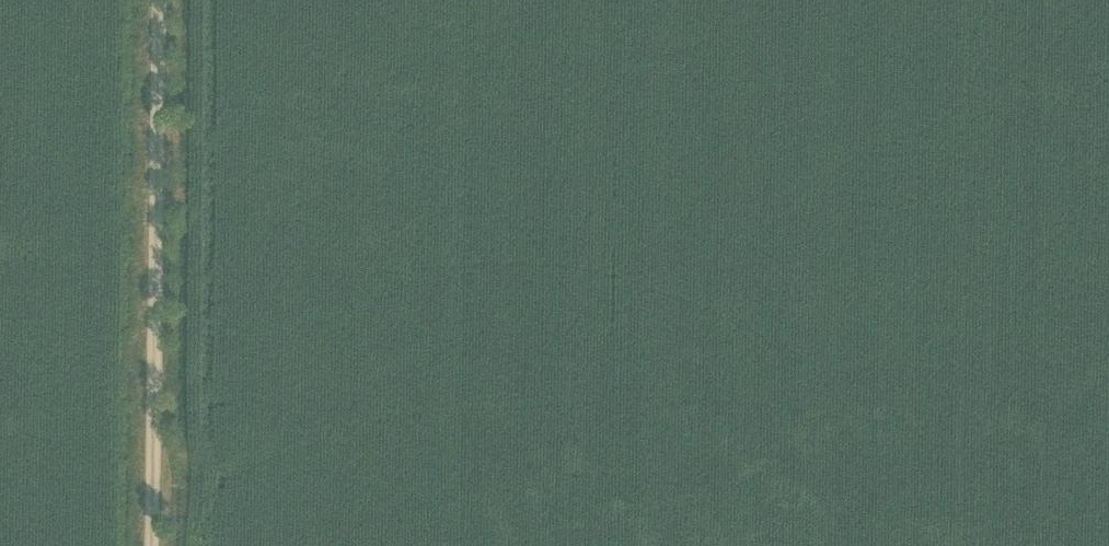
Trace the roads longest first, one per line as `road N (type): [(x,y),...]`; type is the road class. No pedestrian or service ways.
road 1 (track): [(153,545),(160,0)]

